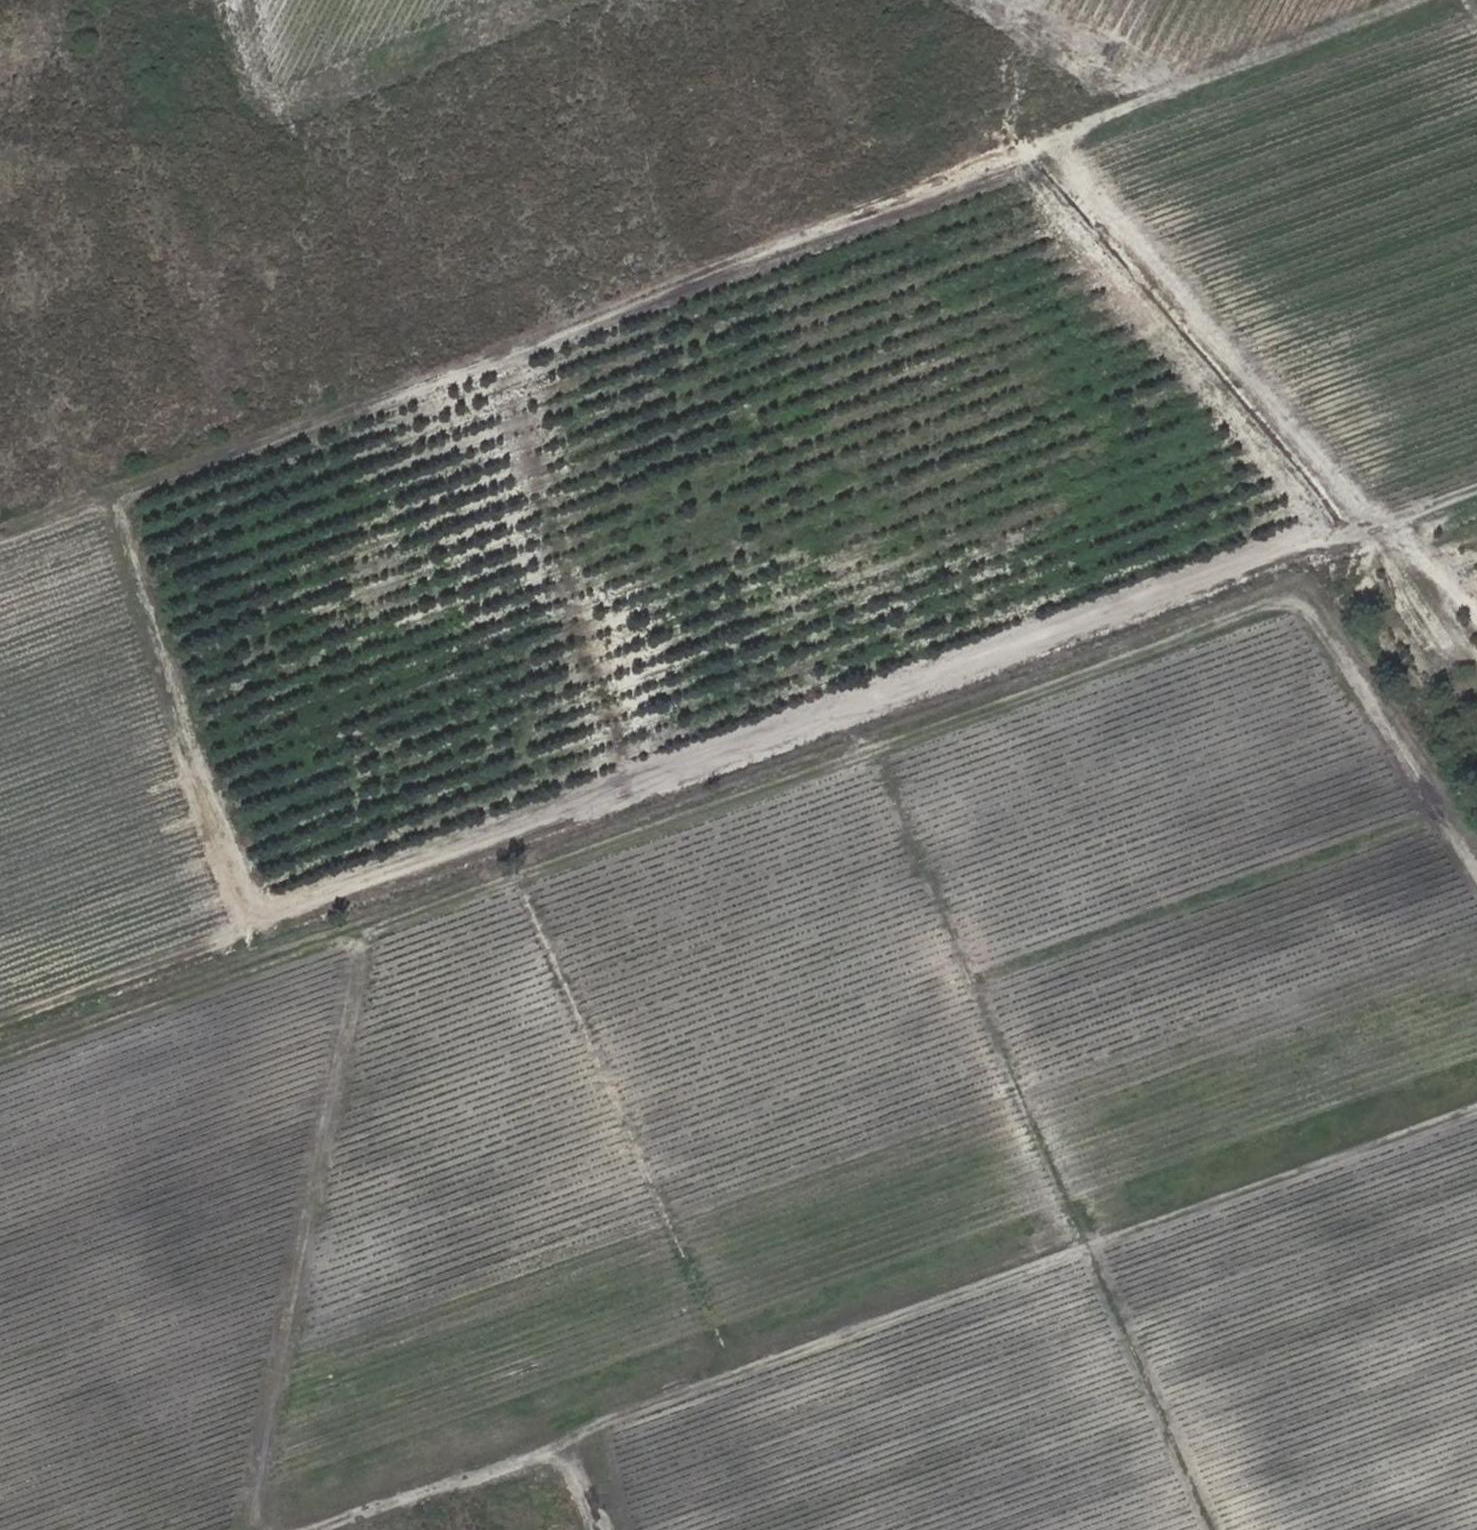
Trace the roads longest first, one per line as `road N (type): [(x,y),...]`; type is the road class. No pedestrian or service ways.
road 1 (track): [(522,0),(296,96),(260,98),(230,0)]
road 2 (track): [(993,0),(1029,19),(1133,106)]

